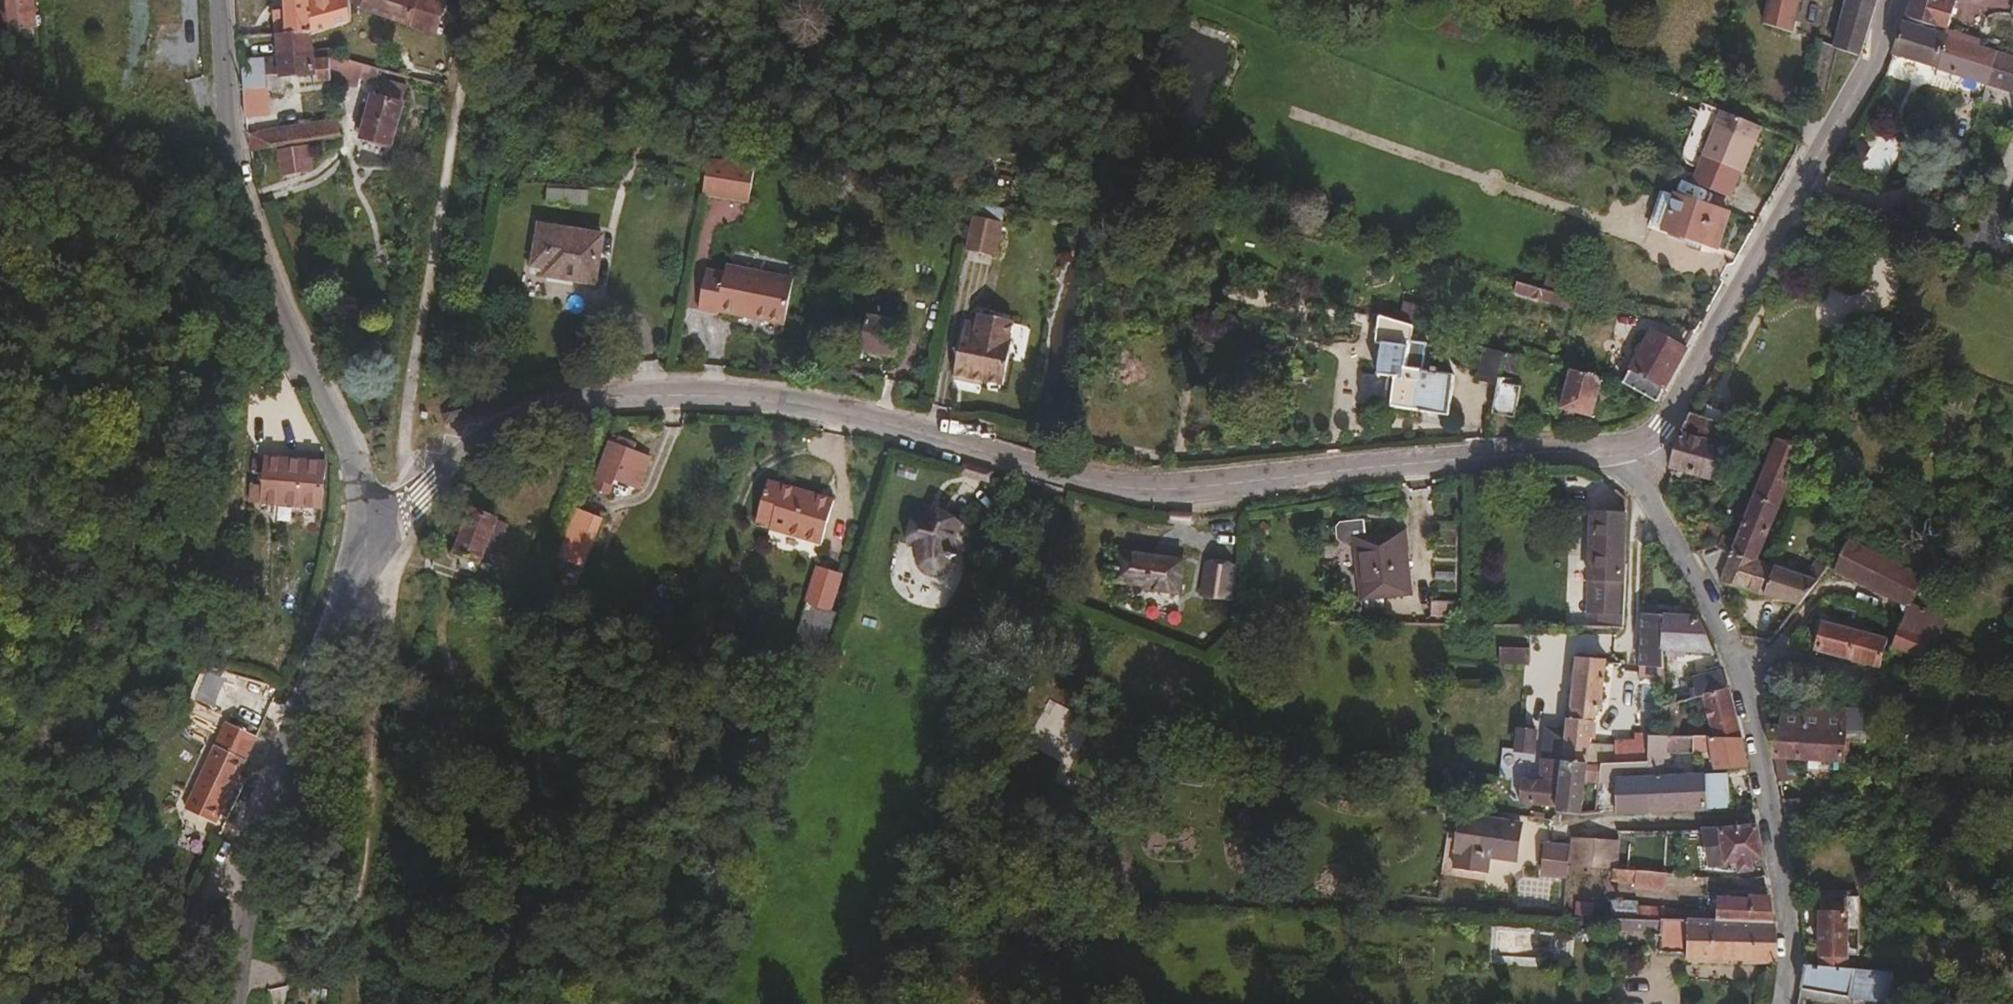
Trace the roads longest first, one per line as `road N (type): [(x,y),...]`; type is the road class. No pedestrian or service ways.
road 1 (tertiary): [(1617,447),(1144,488),(821,408),(699,394),(633,397),(501,427),(452,462),(382,543)]
road 2 (residential): [(1617,447),(1744,666),(1781,958),(1775,1003)]
road 3 (residential): [(211,0),(226,189),(382,543)]
road 4 (tertiary): [(1894,0),(1860,91),(1683,396),(1664,424),(1617,447)]
road 5 (tertiary): [(237,1003),(258,844),(283,761),(332,639),(382,543)]
road 6 (track): [(1744,666),(1781,660),(1974,715),(2012,710)]
road 7 (track): [(258,844),(229,857),(156,1003)]

